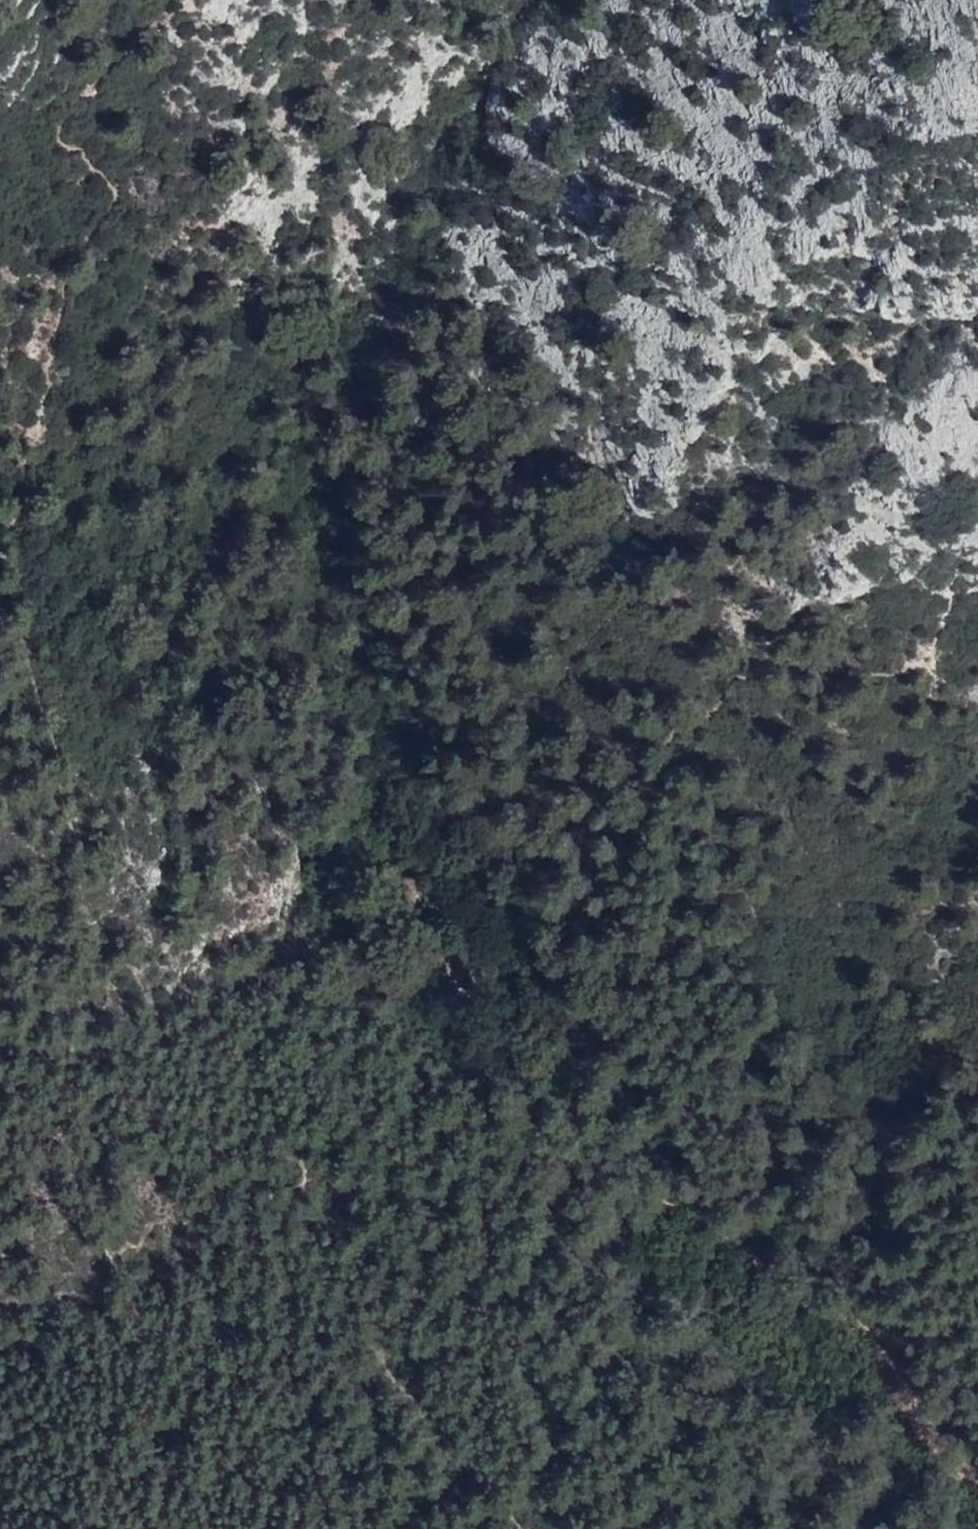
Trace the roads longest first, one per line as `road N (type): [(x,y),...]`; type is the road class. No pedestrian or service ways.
road 1 (track): [(977,1490),(901,1392),(738,1220)]

